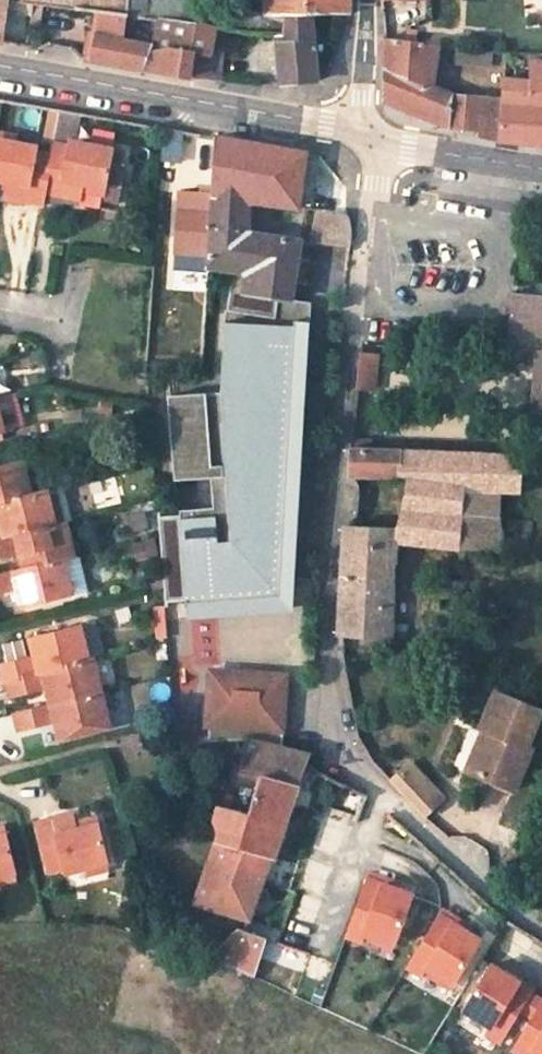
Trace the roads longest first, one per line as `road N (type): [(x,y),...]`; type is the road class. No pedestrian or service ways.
road 1 (unclassified): [(372,139),(330,541),(327,660),(338,751),(541,929)]
road 2 (tertiary): [(0,65),(372,139)]
road 3 (tertiary): [(372,139),(541,169)]
road 4 (unclassified): [(372,139),(358,101),(362,0)]

